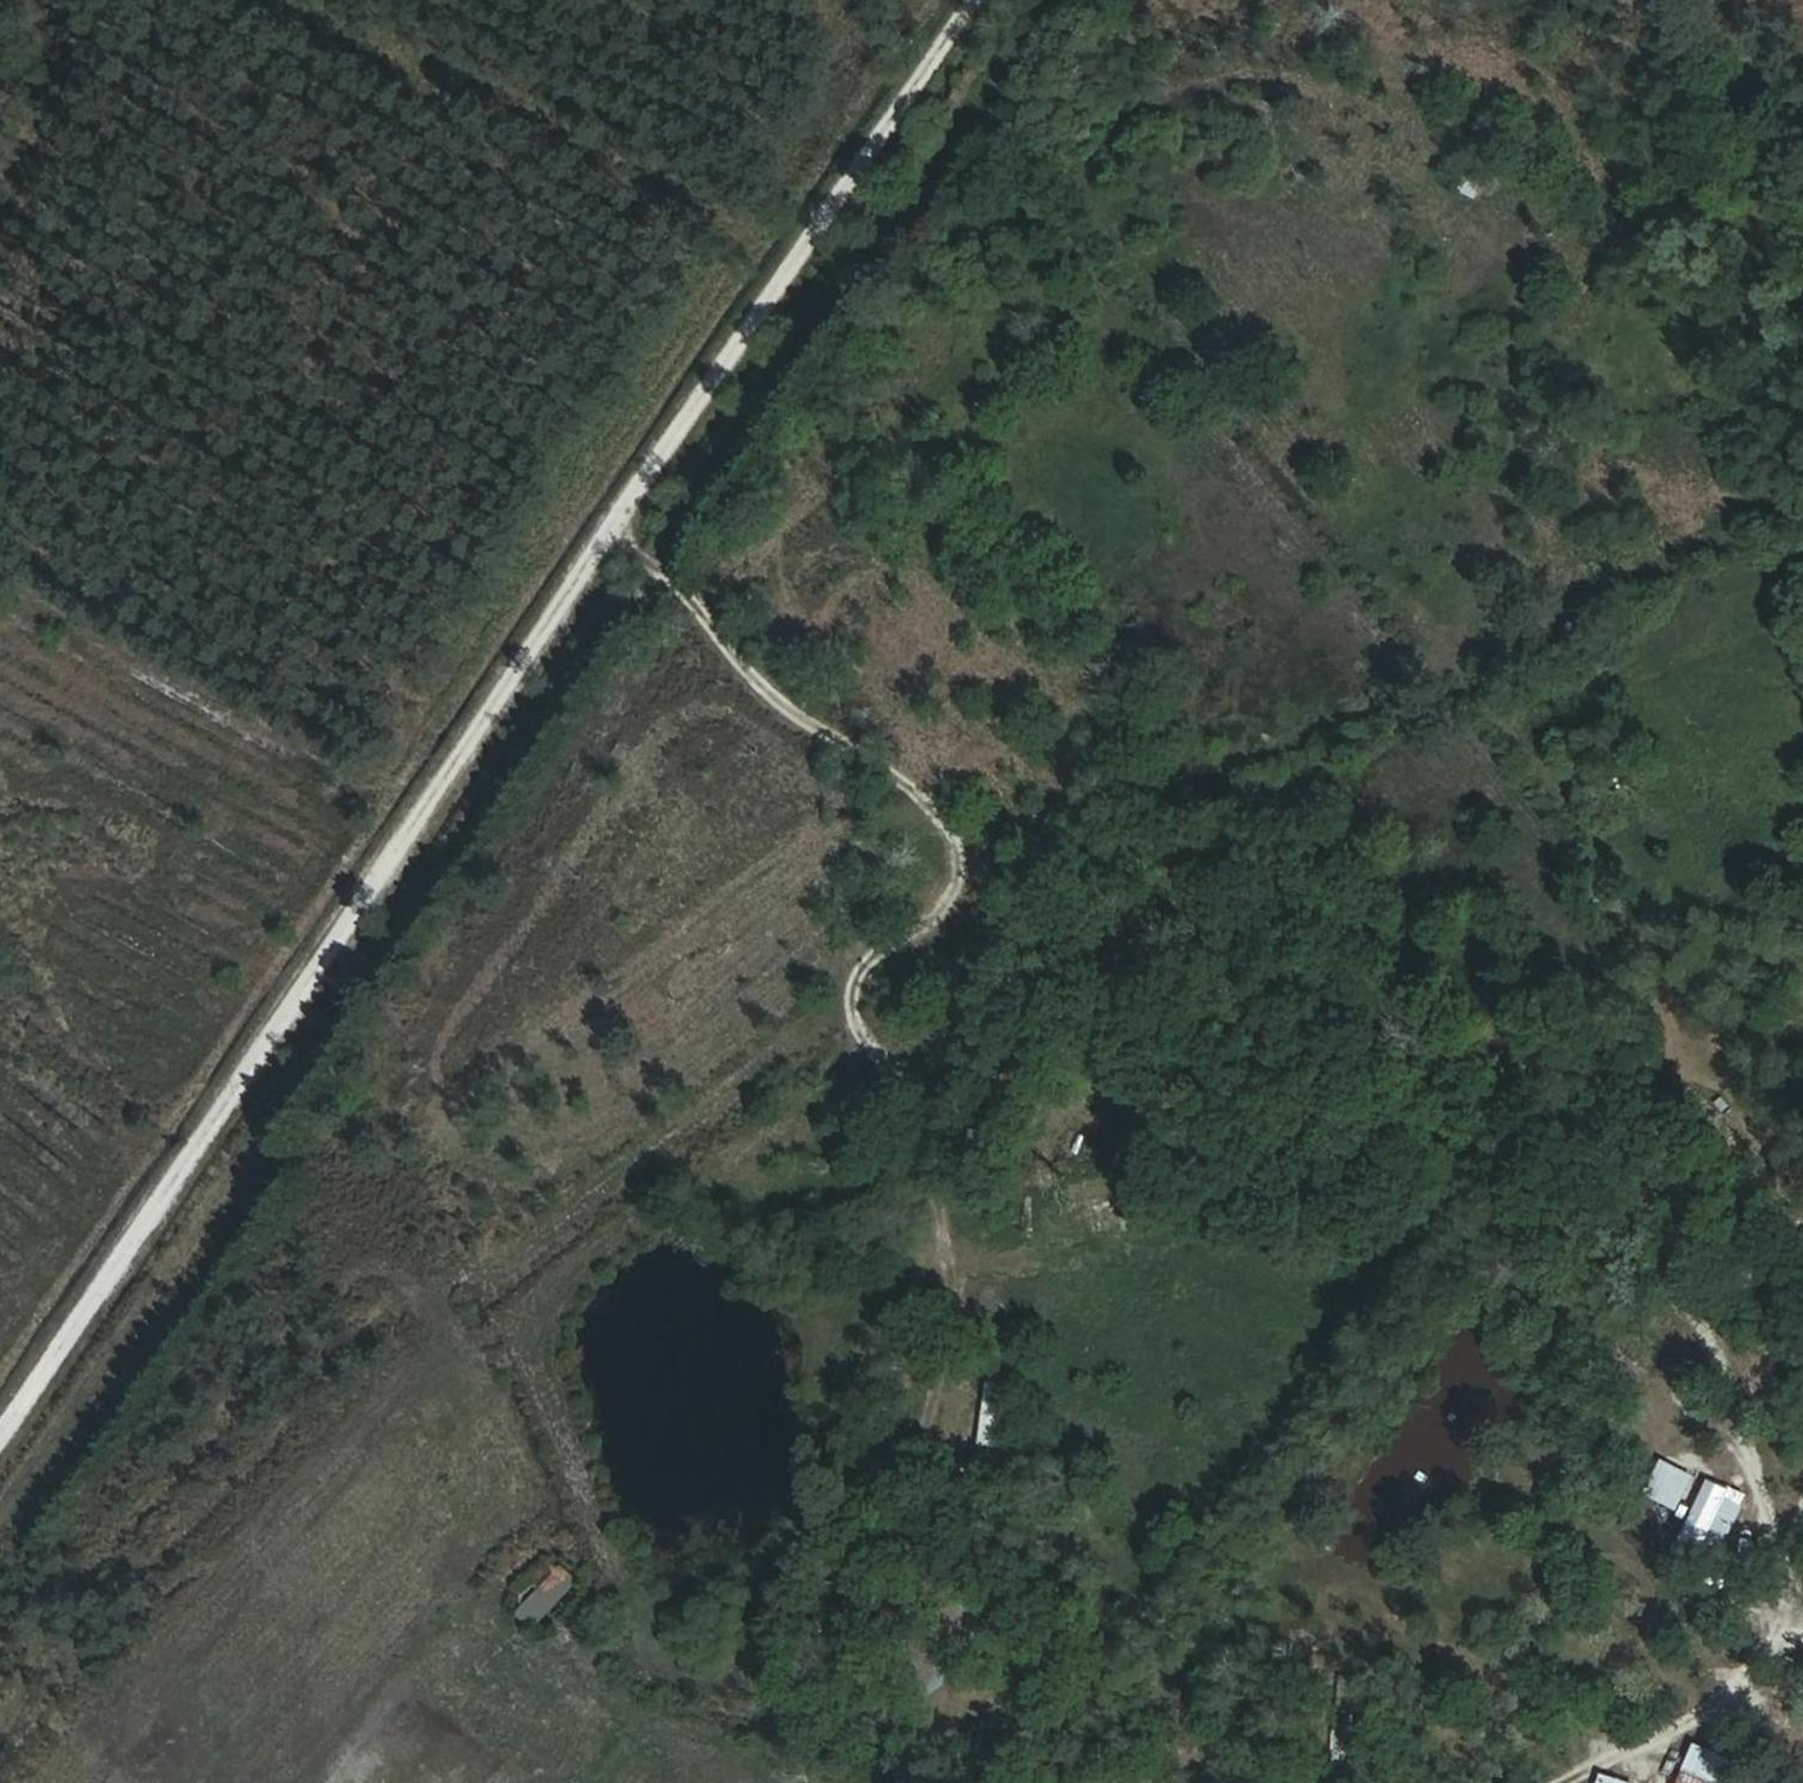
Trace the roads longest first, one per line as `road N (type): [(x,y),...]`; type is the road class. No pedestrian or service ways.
road 1 (track): [(0,1452),(983,0)]

